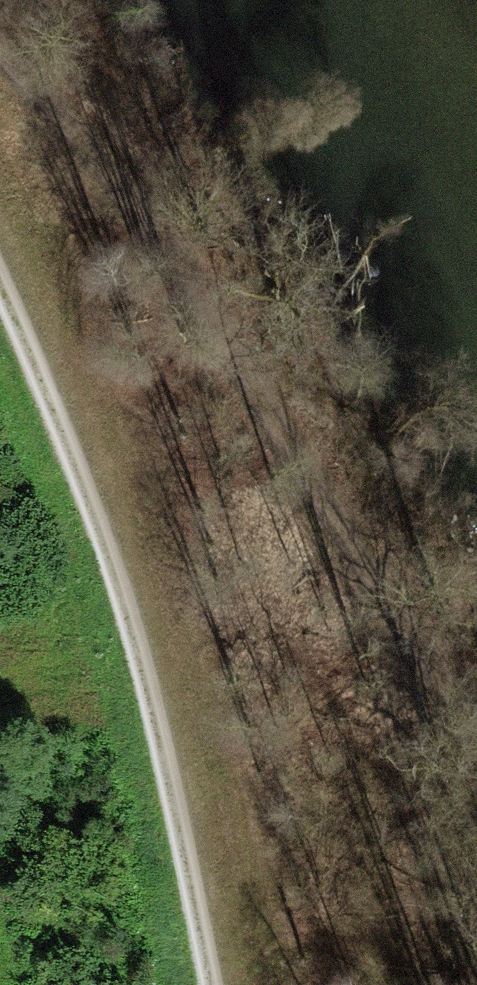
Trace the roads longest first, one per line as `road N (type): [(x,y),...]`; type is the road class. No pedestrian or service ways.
road 1 (track): [(0,42),(476,720)]
road 2 (track): [(0,274),(139,635),(210,984)]

